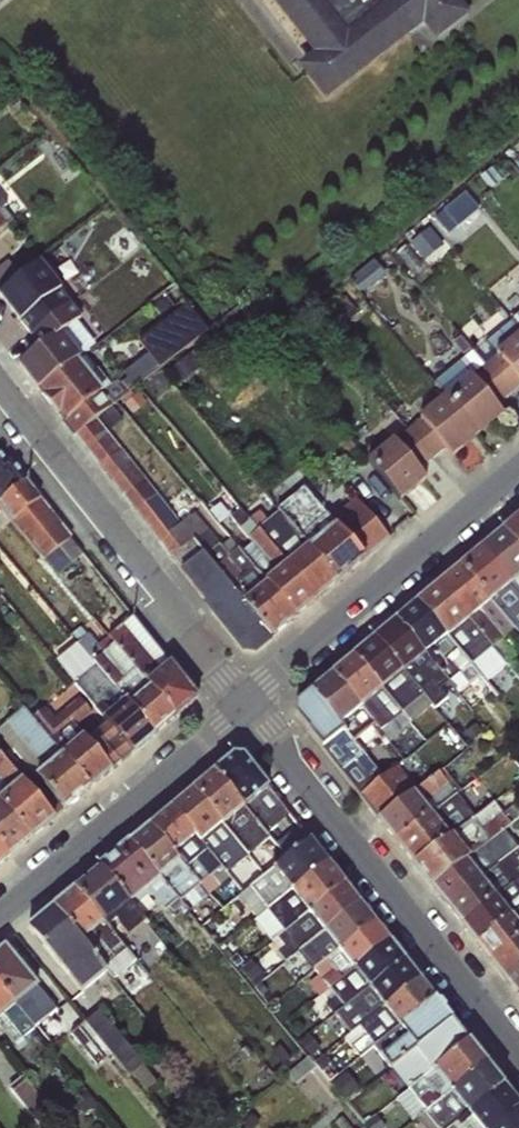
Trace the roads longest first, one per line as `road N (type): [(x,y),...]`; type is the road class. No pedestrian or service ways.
road 1 (residential): [(244,698),(518,1045)]
road 2 (residential): [(0,387),(244,698)]
road 3 (residential): [(518,470),(244,698)]
road 4 (residential): [(244,698),(0,903)]

